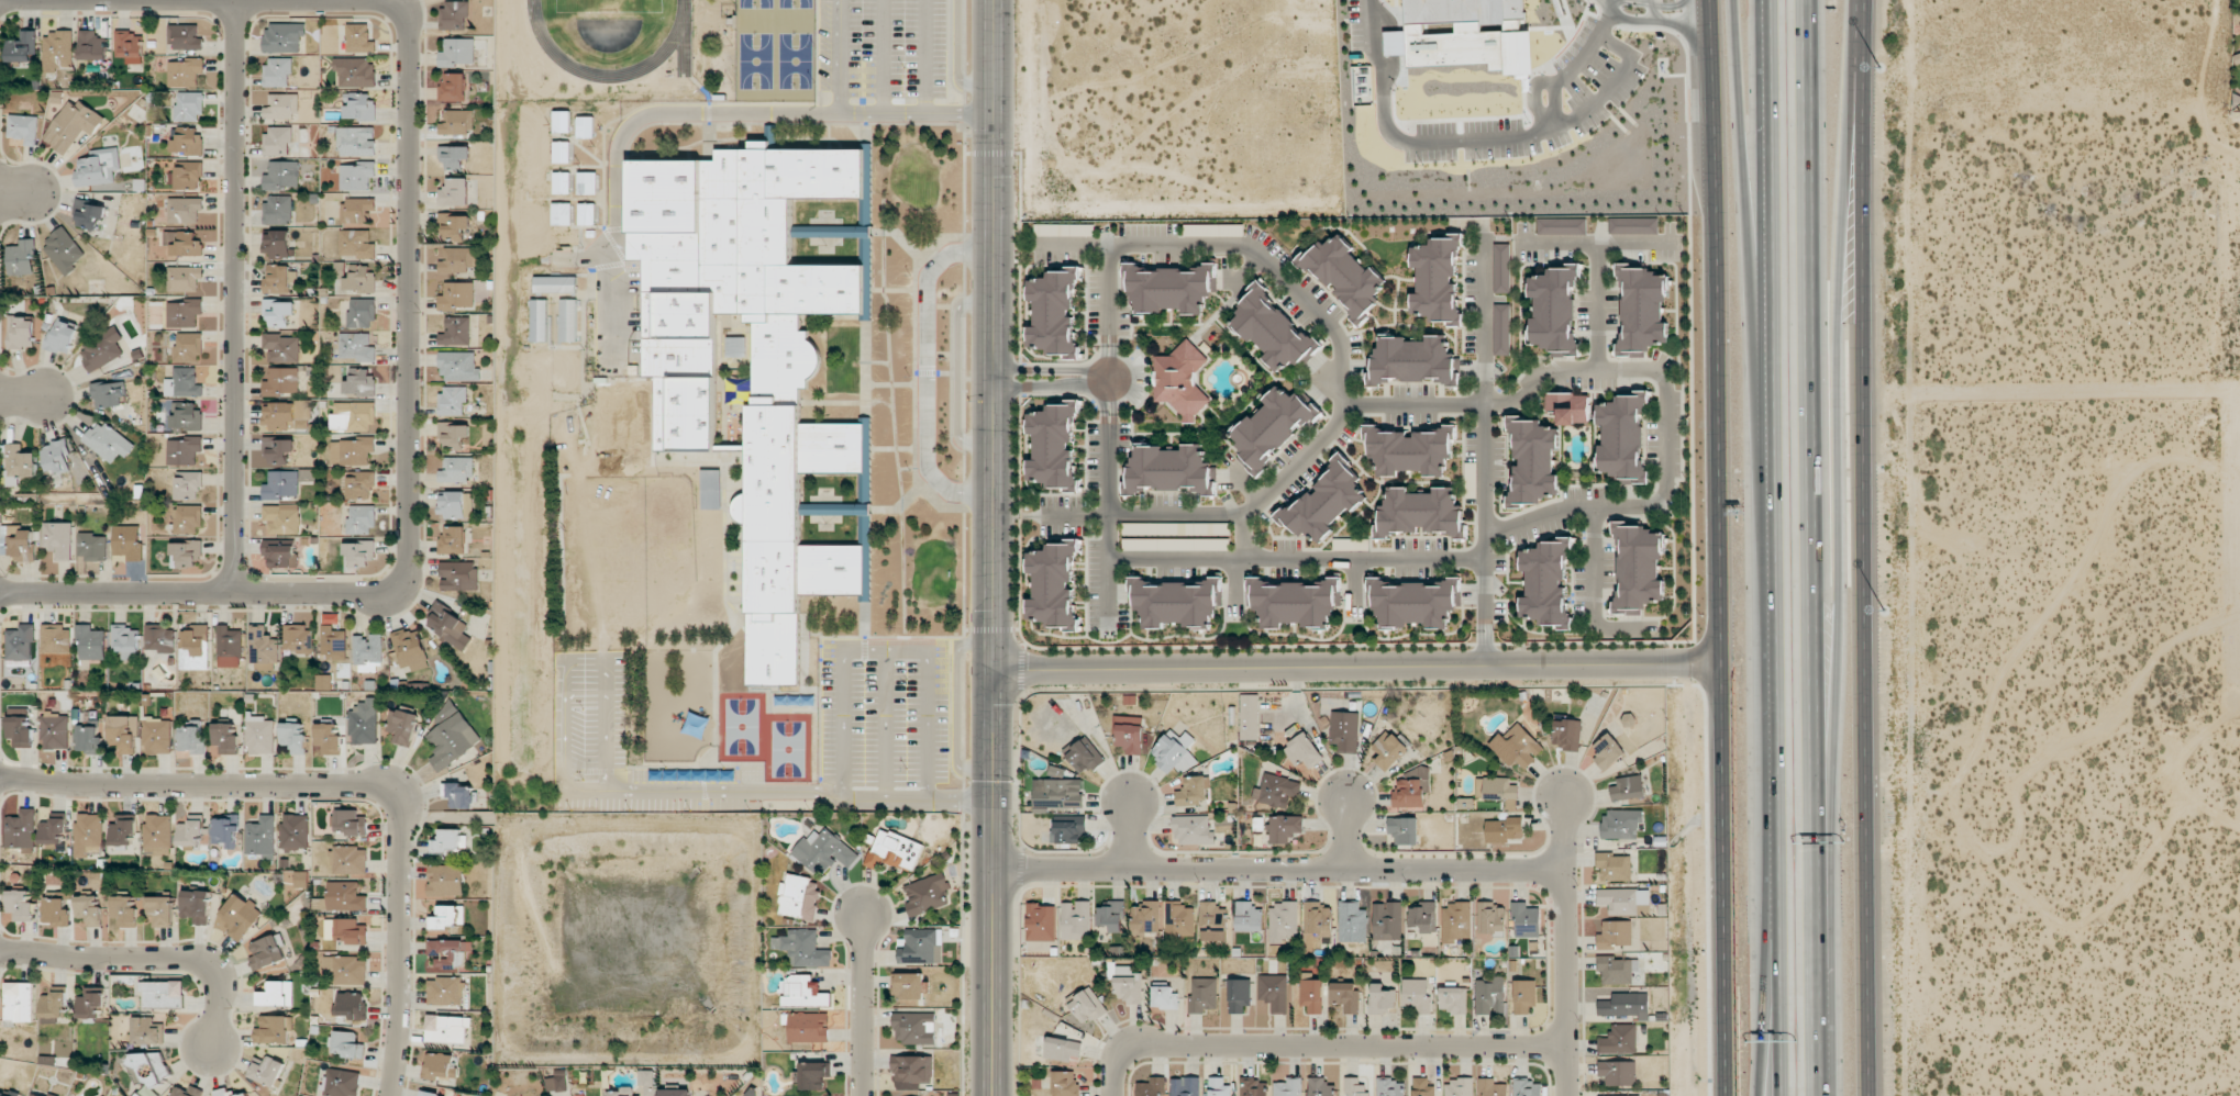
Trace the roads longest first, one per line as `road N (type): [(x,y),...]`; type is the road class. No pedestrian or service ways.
road 1 (motorway): [(1821,1095),(1809,0)]
road 2 (motorway): [(1762,0),(1773,1095)]
road 3 (secondary): [(1866,1095),(1864,0)]
road 4 (residential): [(401,0),(411,33),(406,583),(377,597),(0,593)]
road 5 (motorway): [(1820,976),(1834,681),(1840,217),(1864,26)]
road 6 (residential): [(1107,353),(1109,257),(1129,245),(1250,250),(1319,311),(1339,343),(1338,413),(1329,429),(1238,513),(1107,515),(1107,404)]
road 7 (tertiary): [(1718,662),(995,672)]
road 8 (residential): [(0,782),(370,787),(391,796),(402,824),(389,1095)]
road 9 (tertiary): [(996,0),(995,672)]
road 10 (secondary): [(1713,0),(1718,662)]
road 11 (residential): [(236,1),(234,593)]
road 12 (residential): [(993,869),(1565,871)]
road 13 (motorway): [(1737,0),(1766,496)]
road 14 (residential): [(1114,1095),(1115,1061),(1139,1044),(1566,1047)]
road 15 (secondary): [(1718,662),(1723,1095)]
road 16 (tertiary): [(995,672),(993,1095)]
road 17 (residential): [(1485,559),(1109,560),(1107,515)]
road 18 (residential): [(1482,666),(1482,403),(1338,403)]
road 19 (residential): [(1565,798),(1567,1095)]
road 20 (residential): [(0,954),(192,957),(218,985),(212,1048)]
road 21 (motorway): [(1767,820),(1755,1095)]
road 22 (residential): [(862,915),(860,1095)]
road 23 (residential): [(156,0),(335,0)]
road 24 (residential): [(1482,403),(1483,237)]
road 25 (residential): [(1083,377),(1100,404),(1125,399),(1134,384),(1128,360),(1112,353),(1096,356),(1083,377)]

